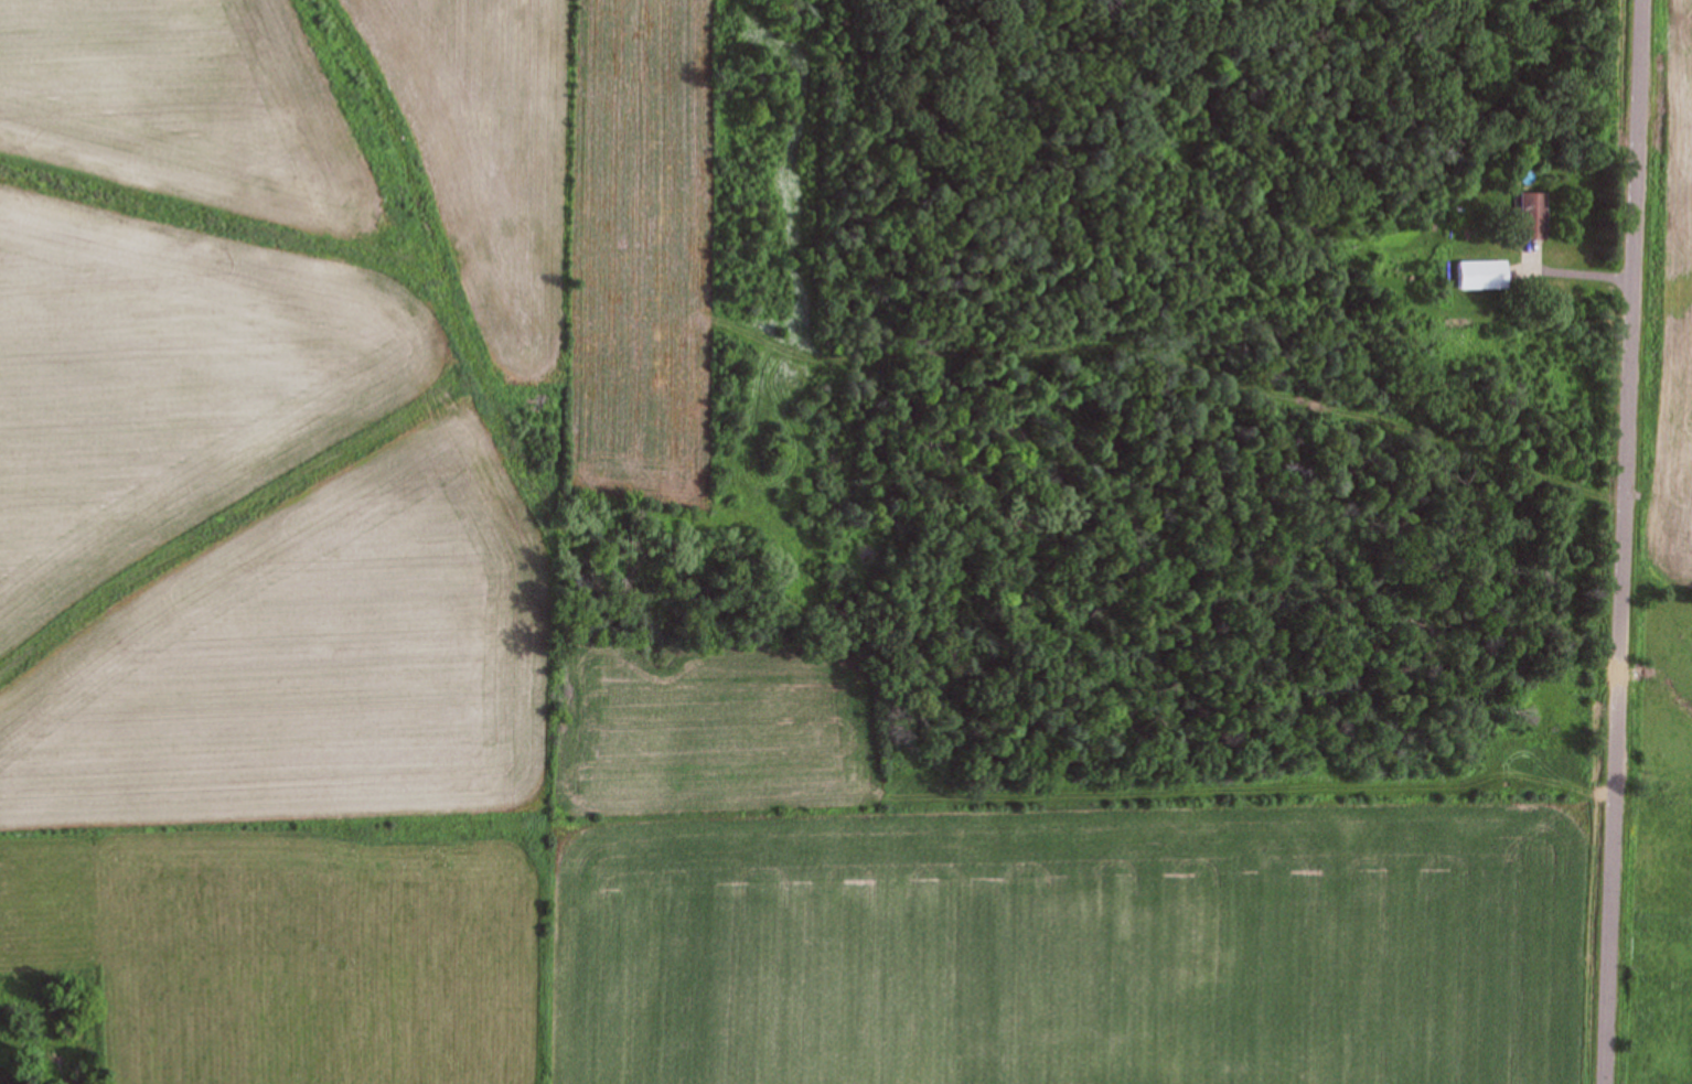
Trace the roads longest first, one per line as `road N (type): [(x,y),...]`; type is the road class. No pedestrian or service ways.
road 1 (residential): [(1600,1083),(1639,0)]

